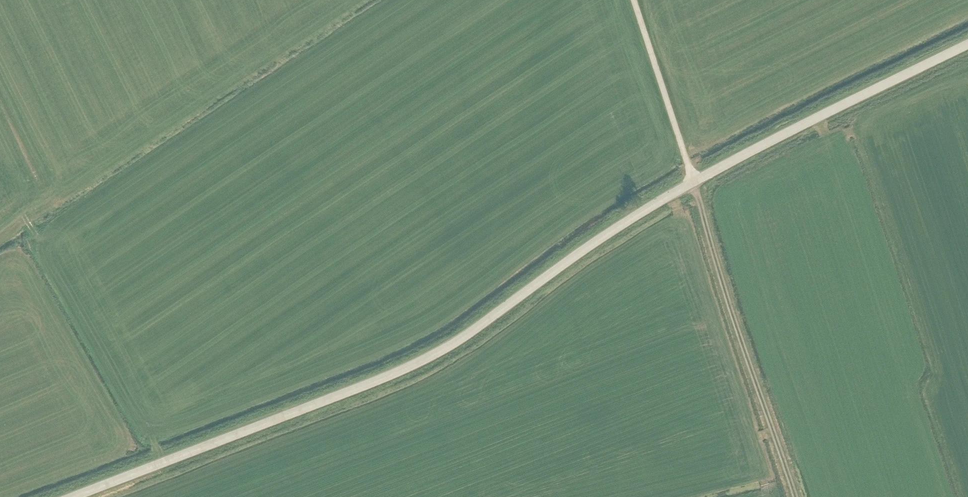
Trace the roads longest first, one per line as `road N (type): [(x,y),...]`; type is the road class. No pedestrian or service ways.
road 1 (tertiary): [(77,496),(400,375),(693,185)]
road 2 (track): [(693,185),(794,496)]
road 3 (tertiary): [(693,185),(967,50)]
road 4 (unclassified): [(693,185),(633,0)]

